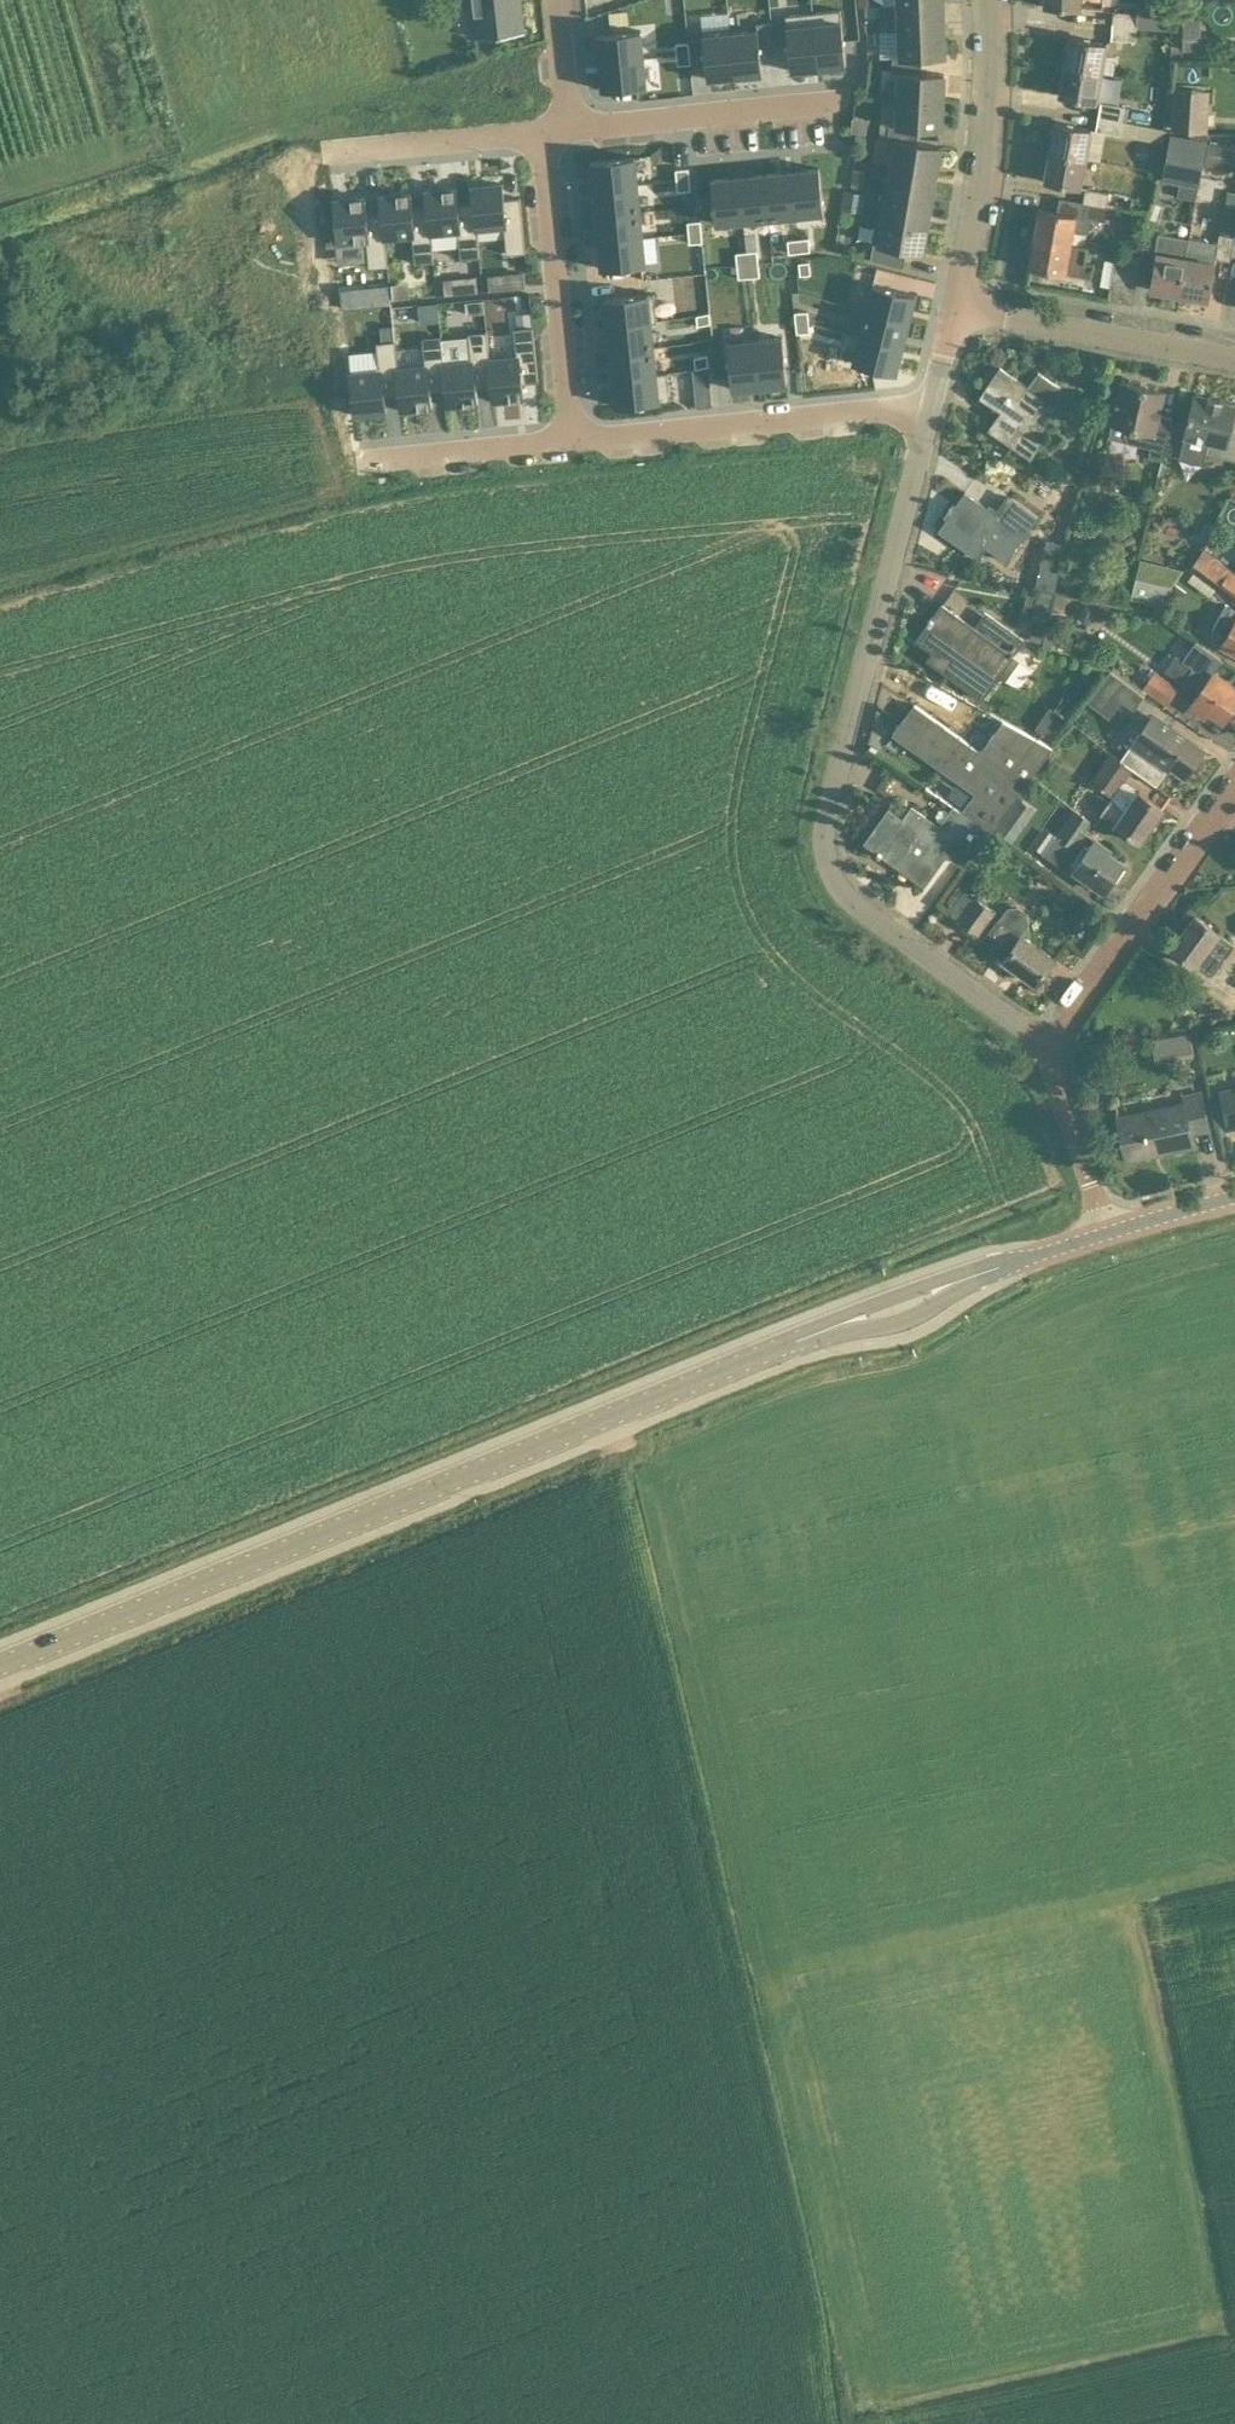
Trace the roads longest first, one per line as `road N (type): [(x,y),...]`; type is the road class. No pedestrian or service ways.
road 1 (tertiary): [(0,1668),(826,1327)]
road 2 (residential): [(1045,1050),(856,904),(835,872),(825,829),(932,406)]
road 3 (residential): [(578,440),(932,406)]
road 4 (residential): [(1045,1050),(1234,788)]
road 5 (residential): [(957,306),(979,192),(987,0)]
road 6 (residential): [(578,440),(549,146)]
road 7 (residential): [(957,306),(1234,358)]
road 8 (residential): [(572,126),(826,103)]
road 9 (residential): [(333,168),(549,146)]
road 10 (residential): [(1156,1217),(1088,1183),(1045,1050)]
road 11 (tertiary): [(959,1279),(1156,1217)]
road 12 (residential): [(377,461),(578,440)]
road 13 (tertiary): [(826,1327),(903,1318),(959,1279)]
road 14 (tertiary): [(959,1279),(929,1283),(826,1327)]
road 15 (residential): [(572,126),(561,0)]

